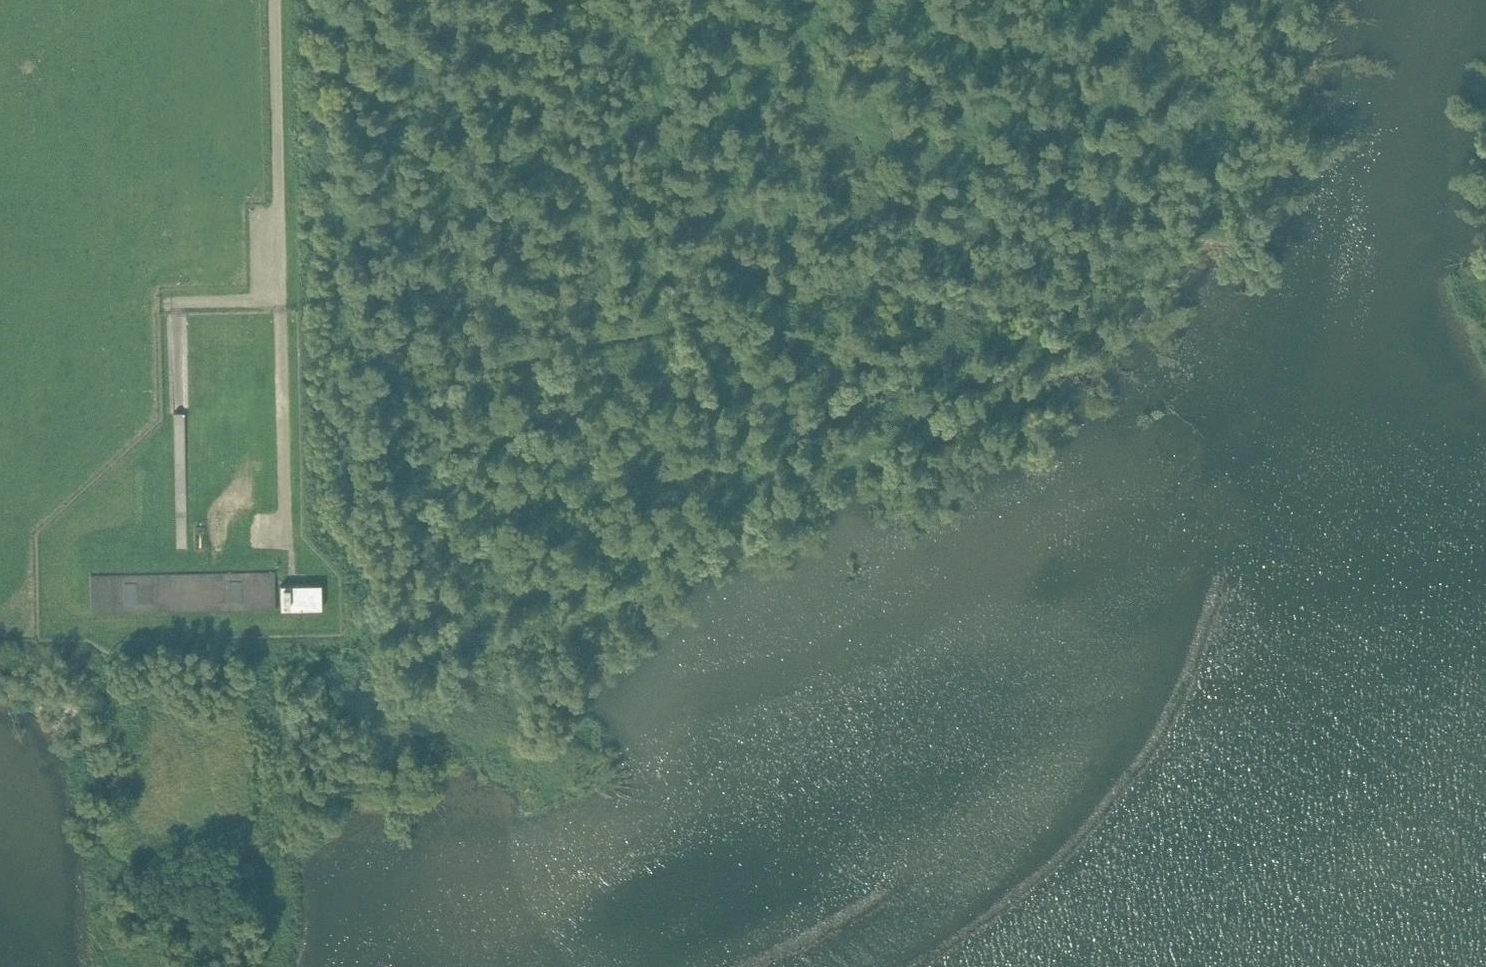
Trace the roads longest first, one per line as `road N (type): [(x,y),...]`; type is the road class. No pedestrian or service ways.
road 1 (unclassified): [(281,311),(274,0)]

